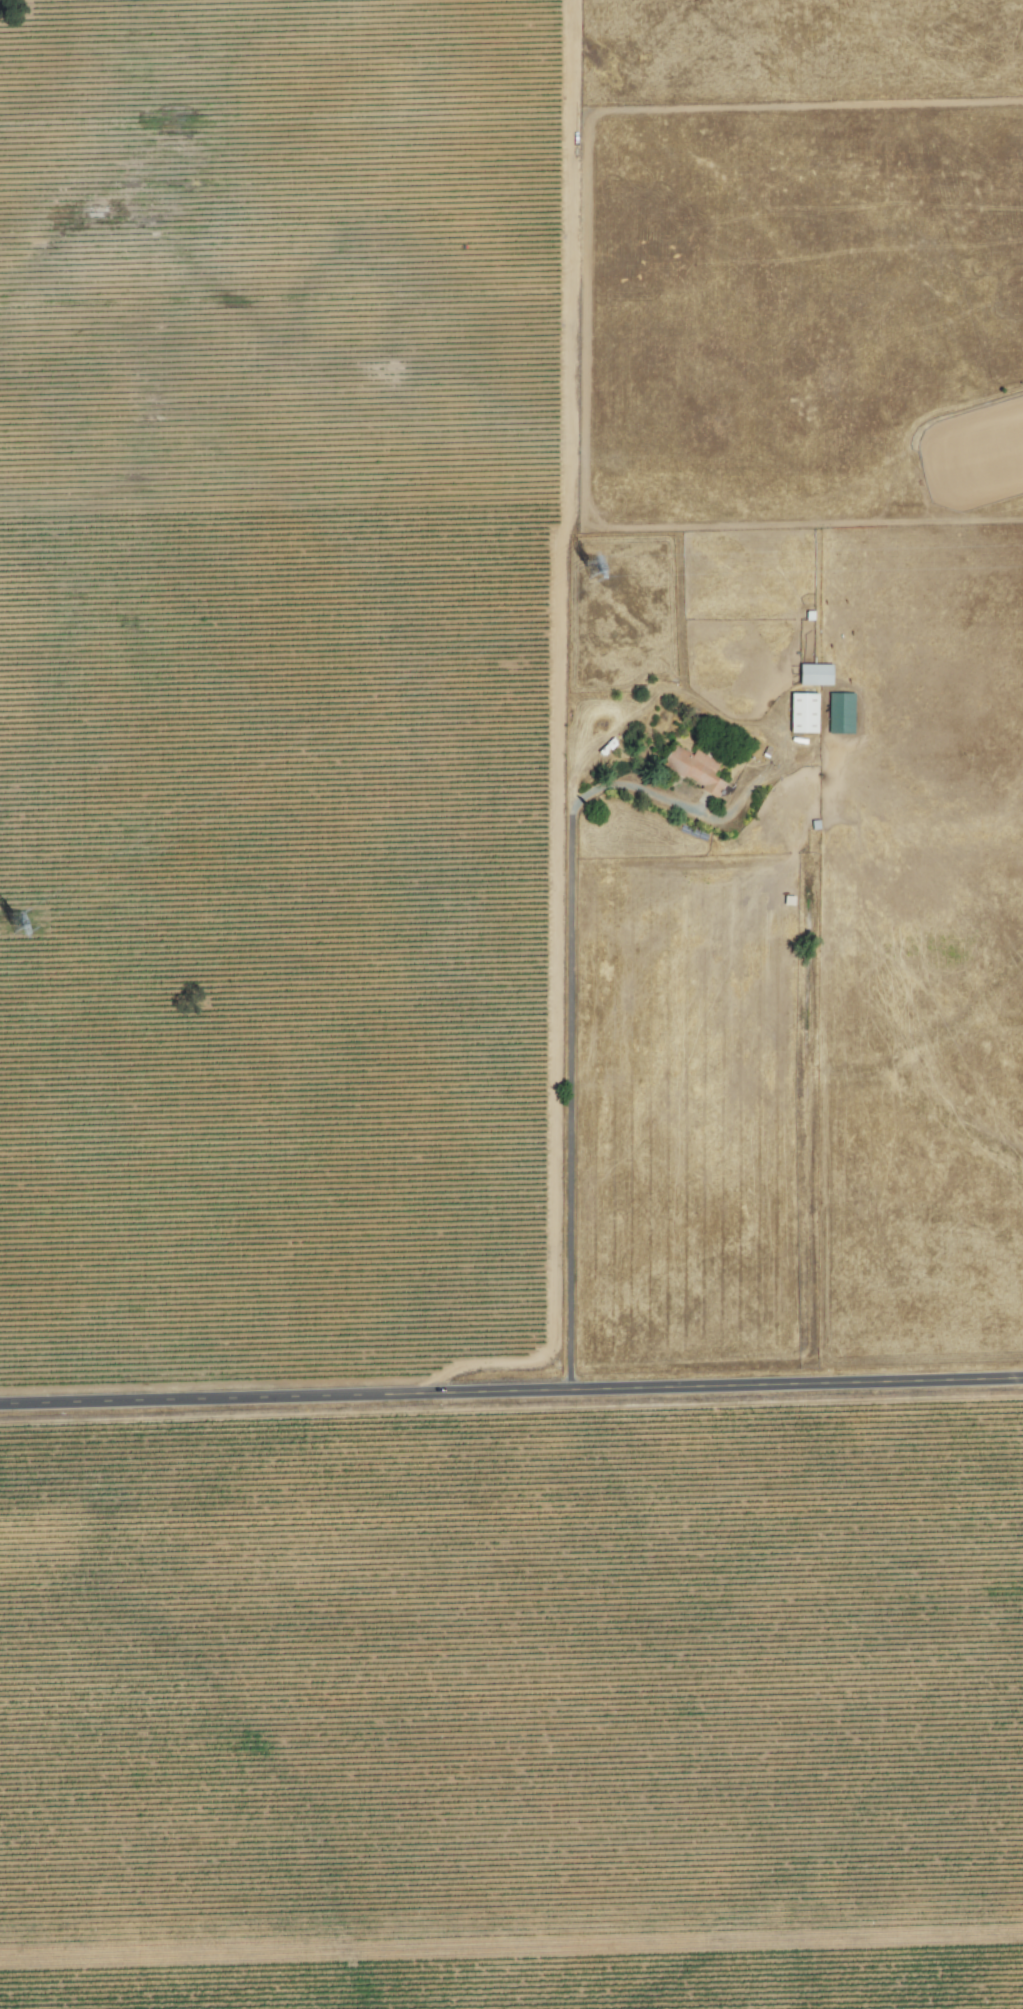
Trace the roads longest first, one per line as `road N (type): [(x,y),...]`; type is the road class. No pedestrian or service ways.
road 1 (residential): [(0,1406),(1022,1379)]

